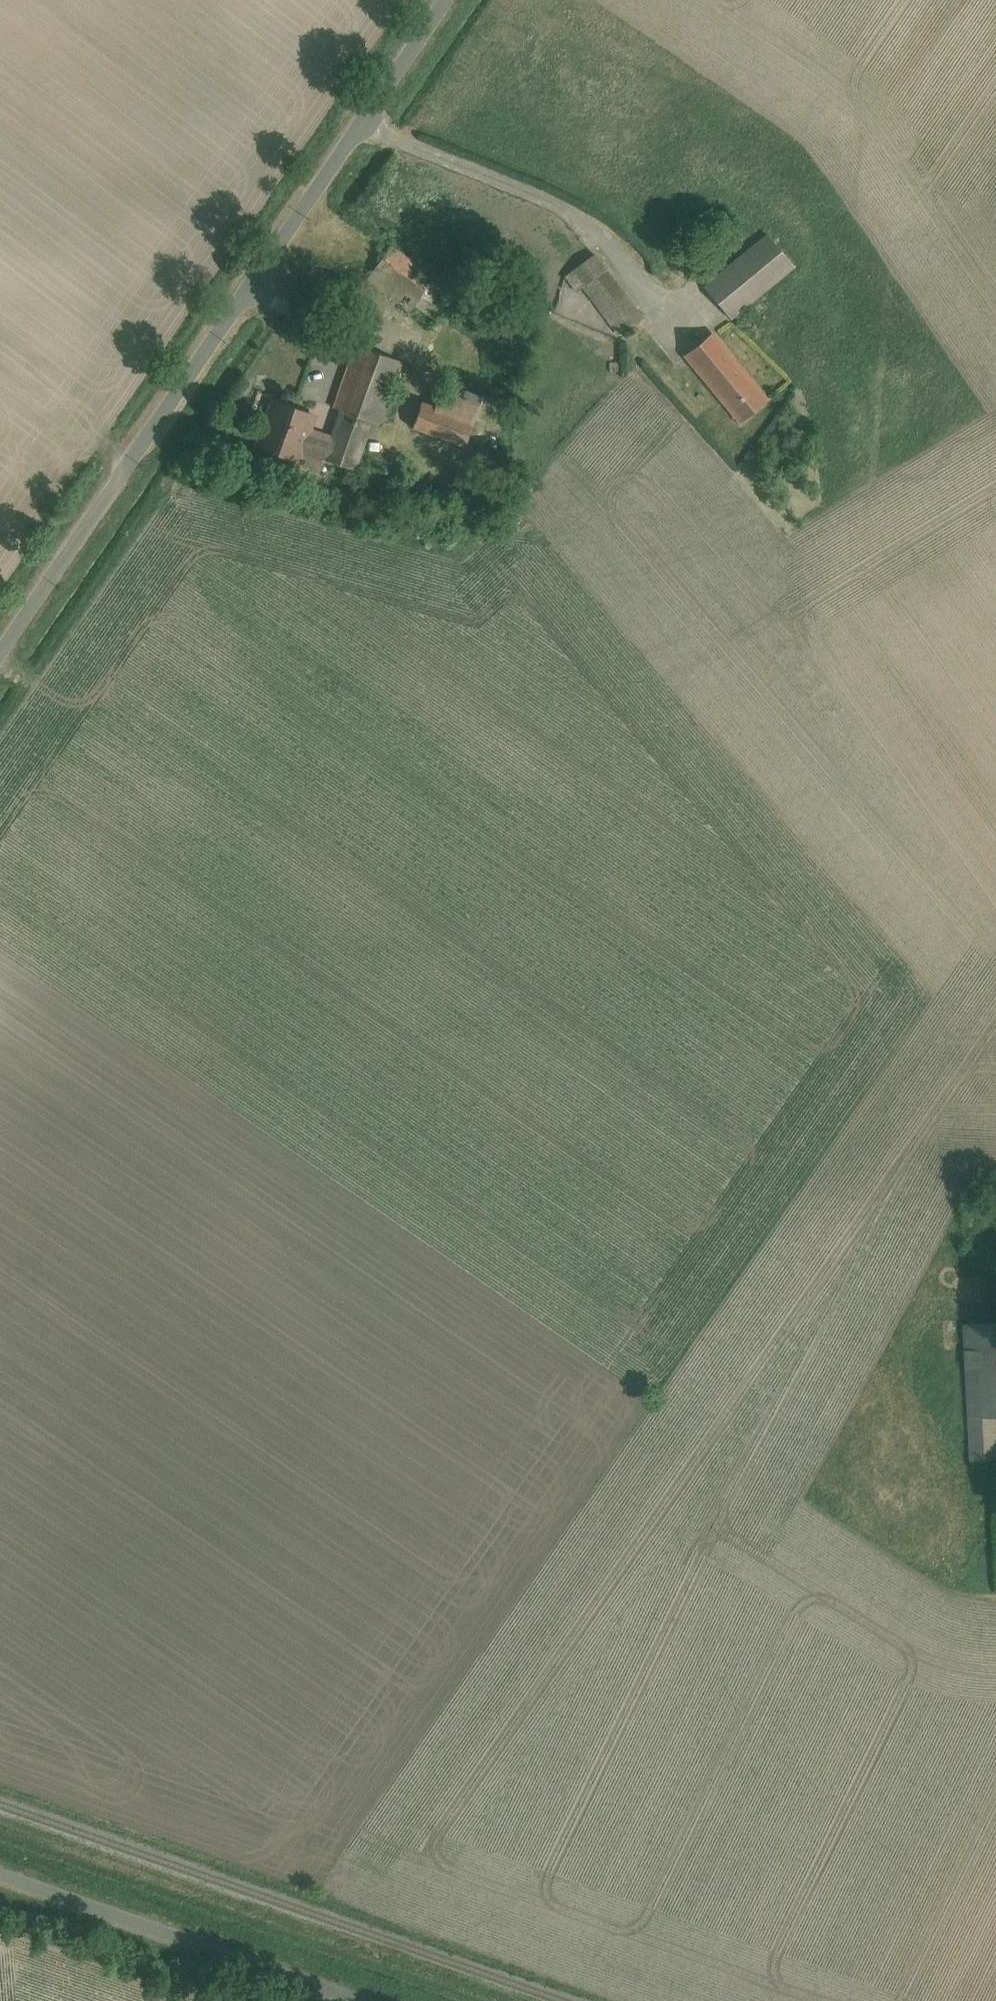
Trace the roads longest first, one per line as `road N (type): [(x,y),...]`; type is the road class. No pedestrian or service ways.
road 1 (unclassified): [(0,657),(447,0)]
road 2 (unclassified): [(0,1881),(357,2000)]

